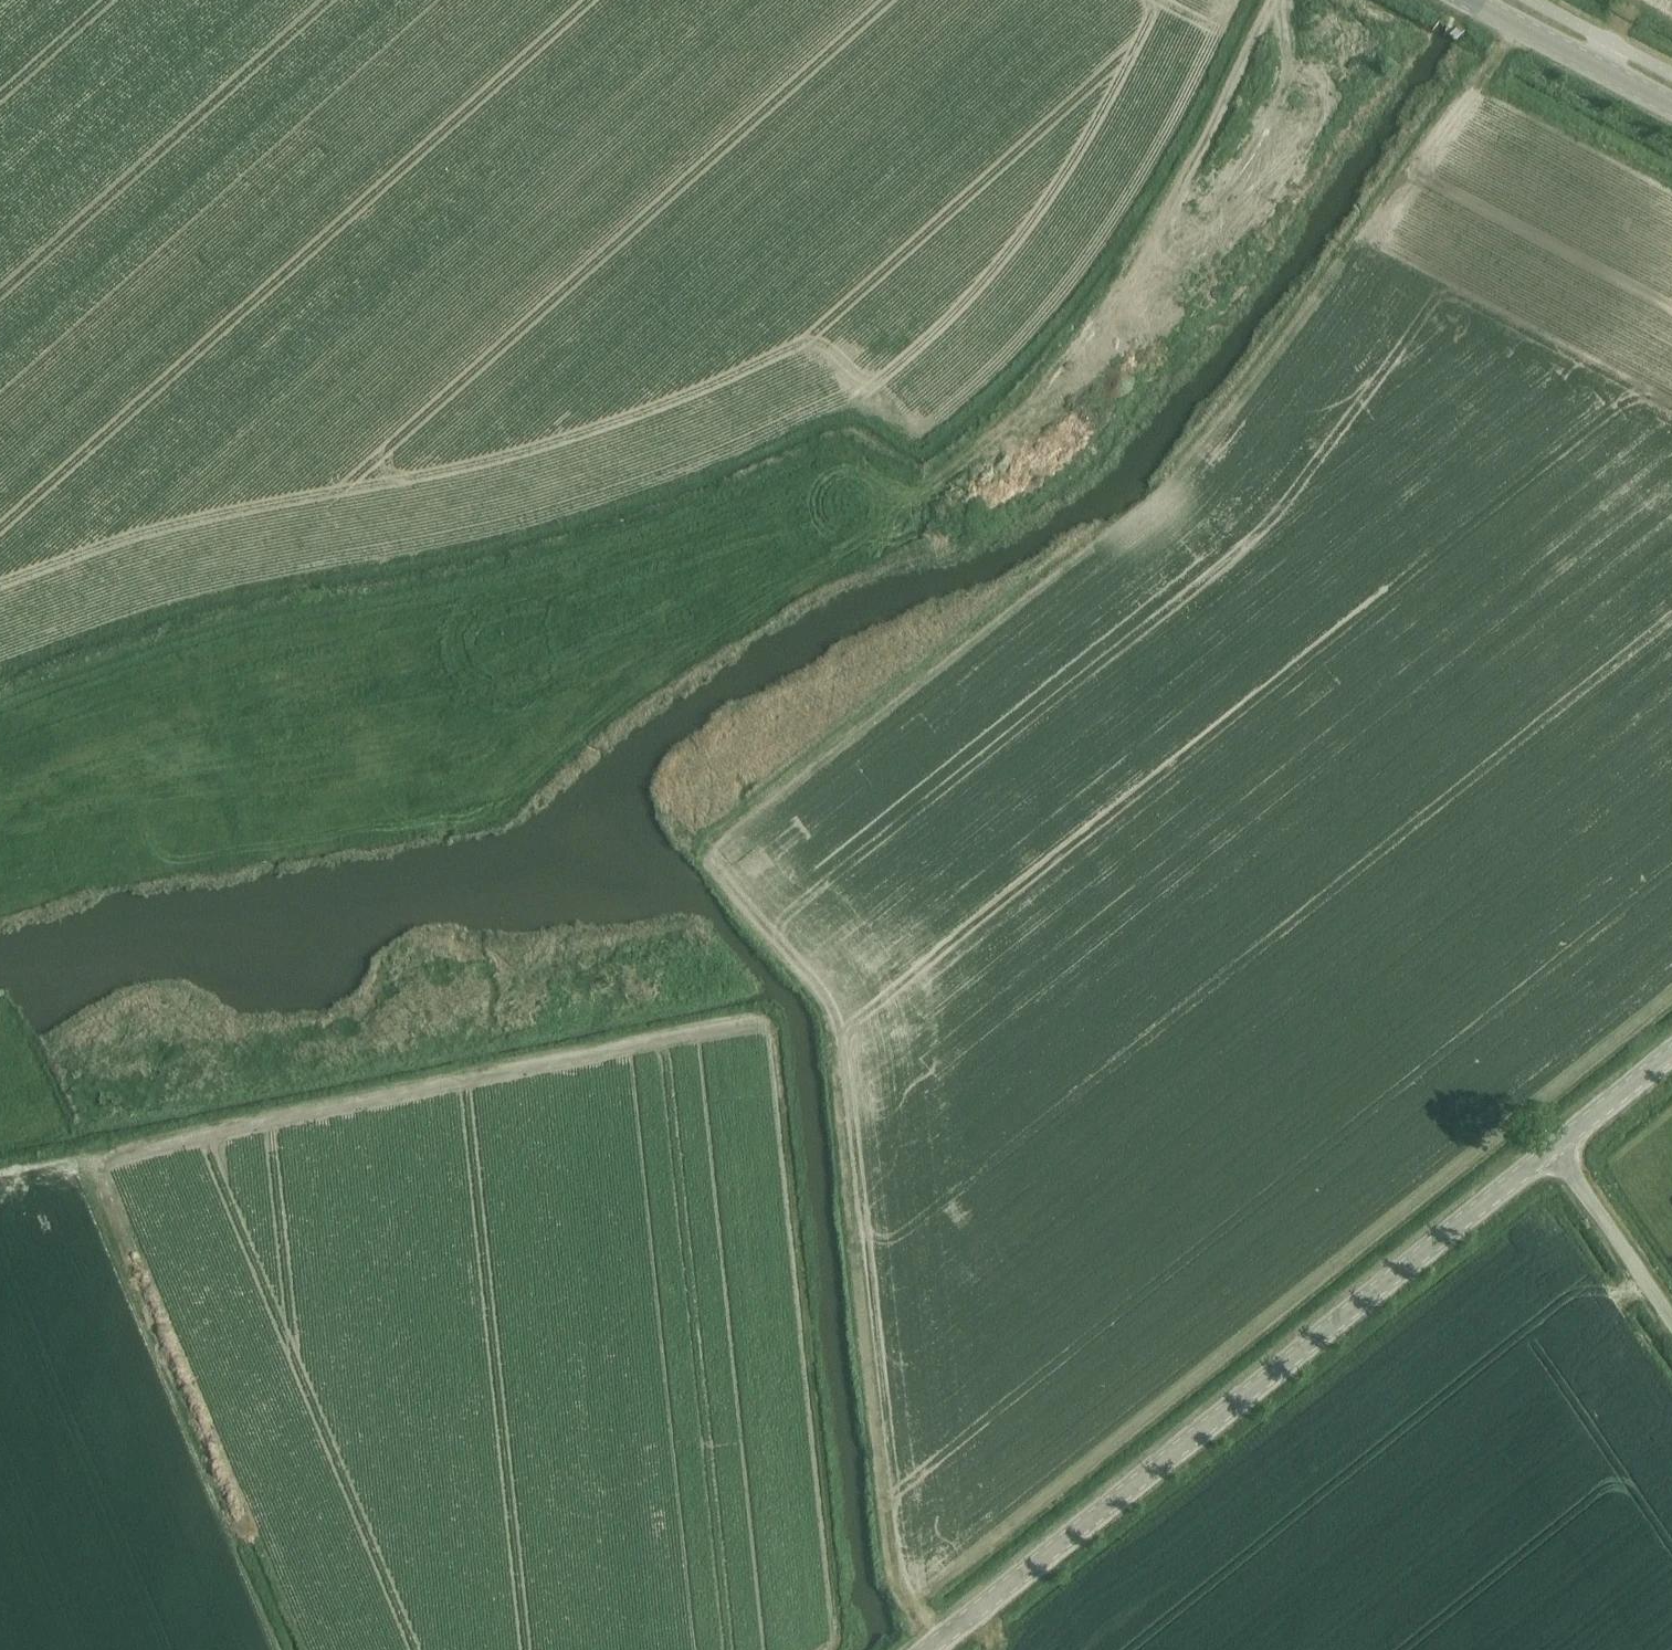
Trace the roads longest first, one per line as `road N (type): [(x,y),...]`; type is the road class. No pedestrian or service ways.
road 1 (tertiary): [(928,1649),(1554,1150)]
road 2 (track): [(923,489),(1017,408),(1122,282),(1162,220),(1272,0)]
road 3 (tertiary): [(1671,107),(1468,0)]
road 4 (unclassified): [(1671,1324),(1554,1150)]
road 5 (tertiary): [(1554,1150),(1671,1055)]

